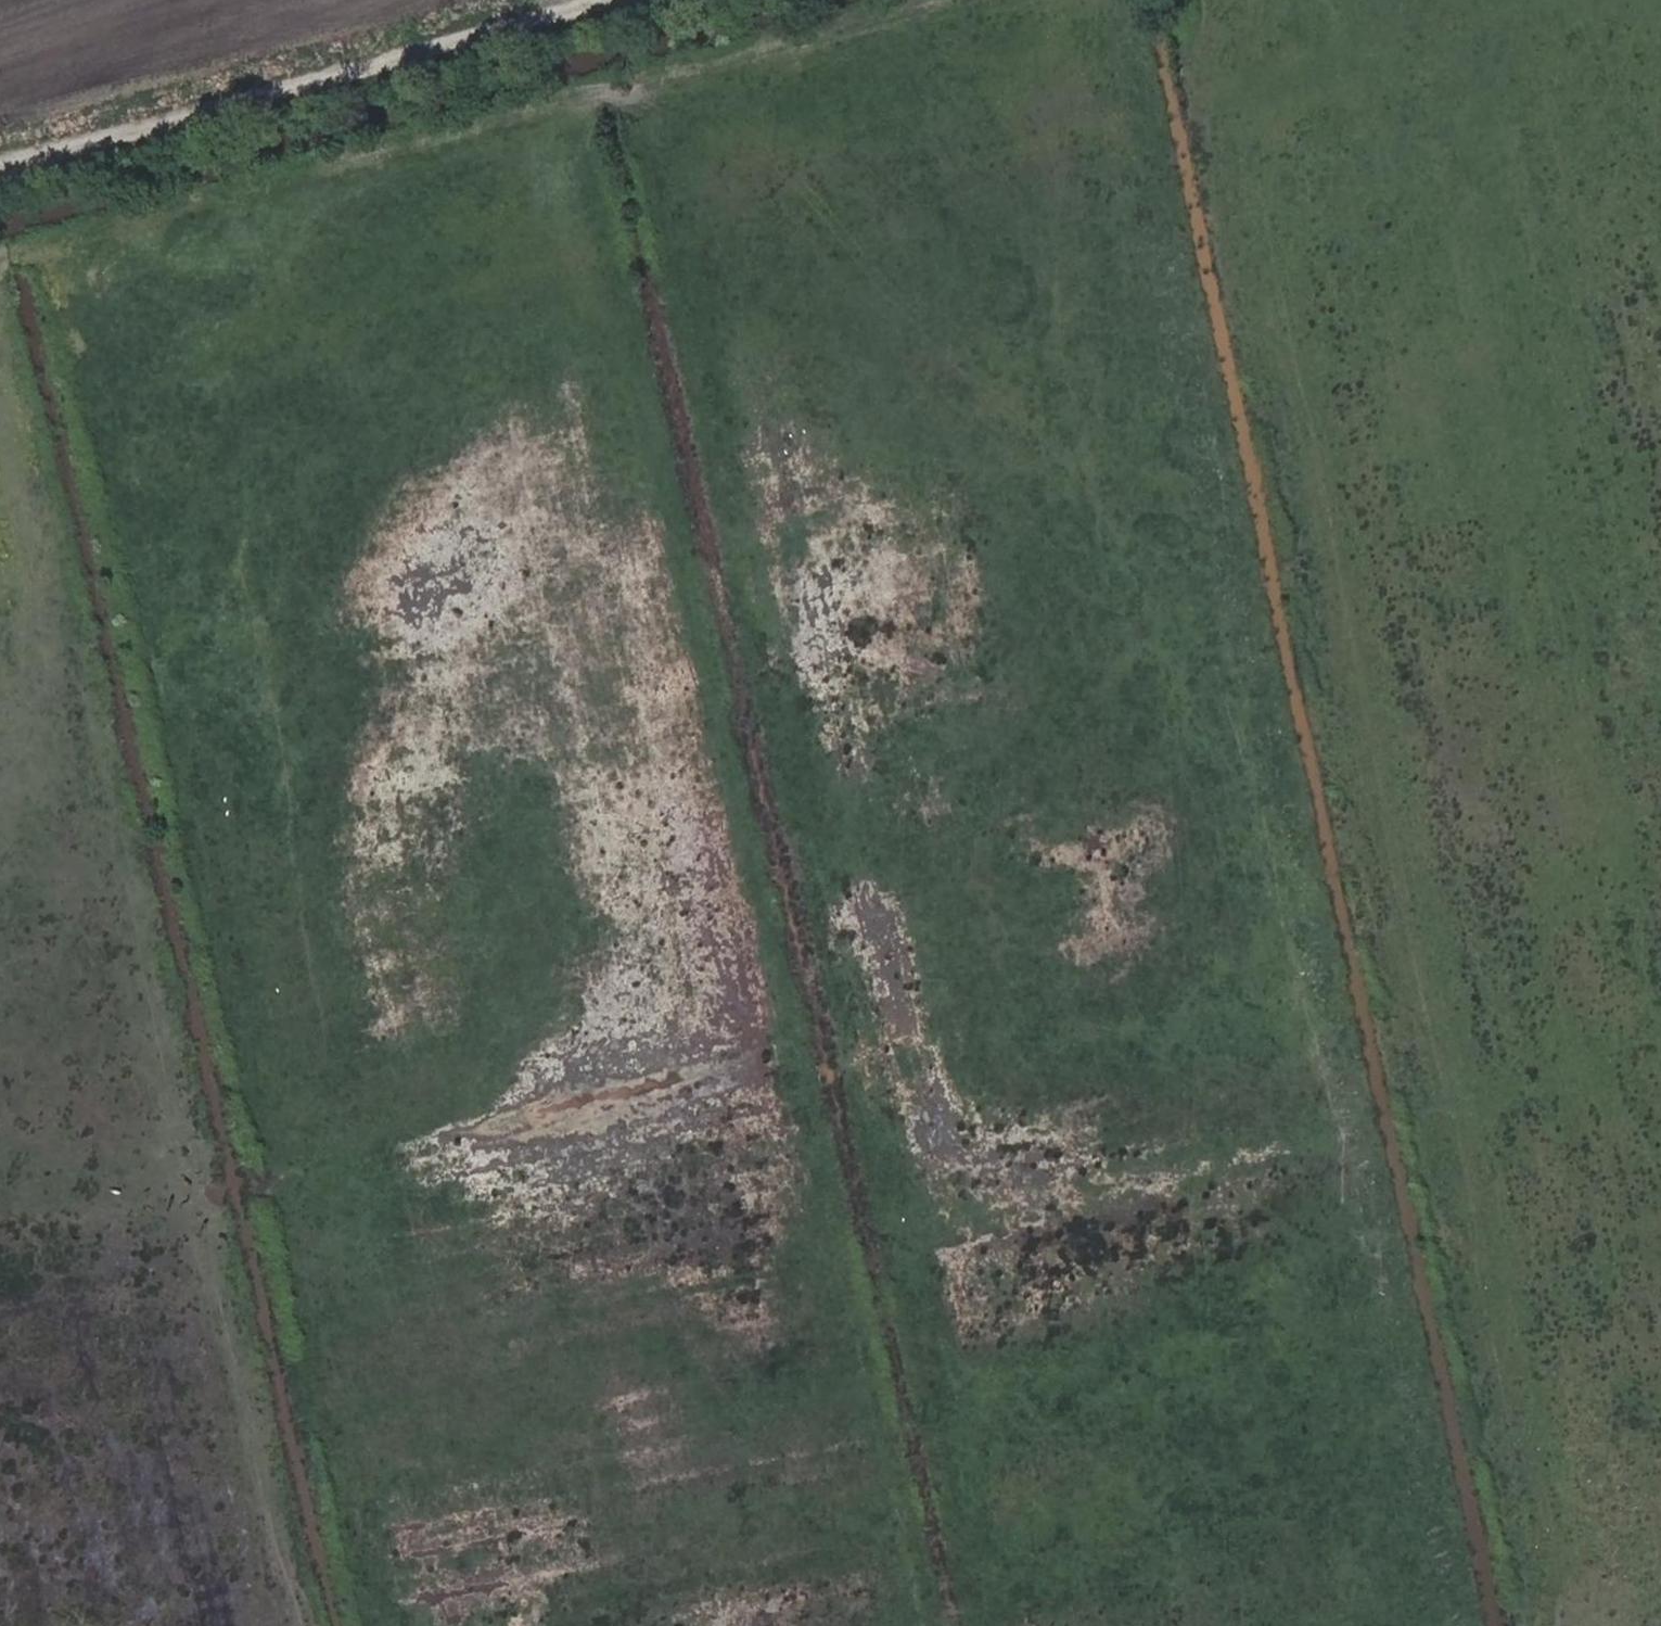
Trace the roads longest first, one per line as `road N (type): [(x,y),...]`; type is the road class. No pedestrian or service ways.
road 1 (track): [(618,0),(0,172)]

